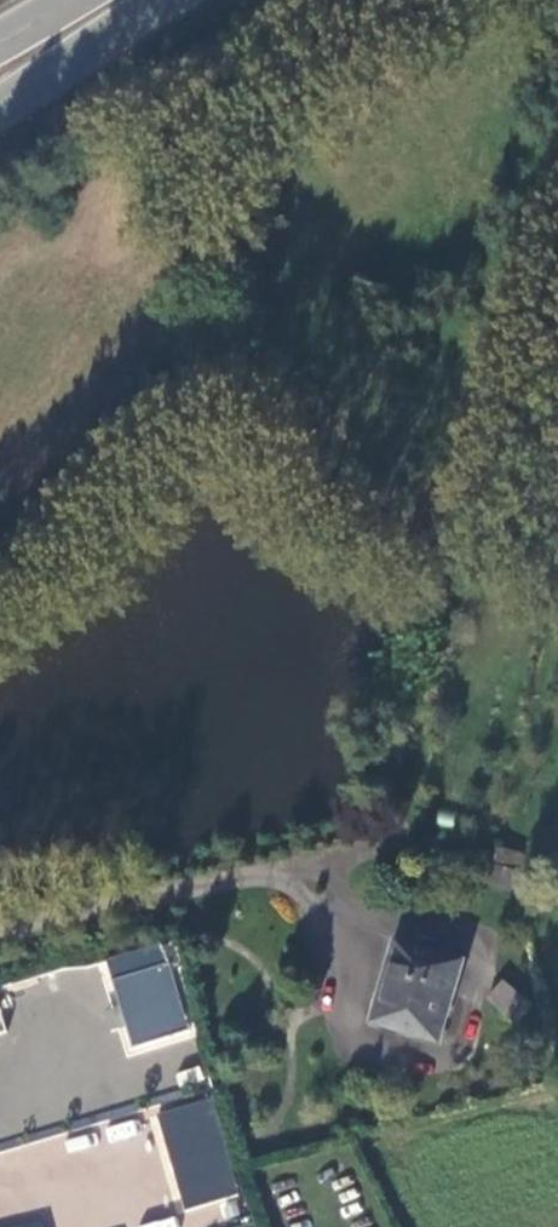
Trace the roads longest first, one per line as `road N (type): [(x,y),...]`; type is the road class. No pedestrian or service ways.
road 1 (primary): [(0,109),(164,0)]

